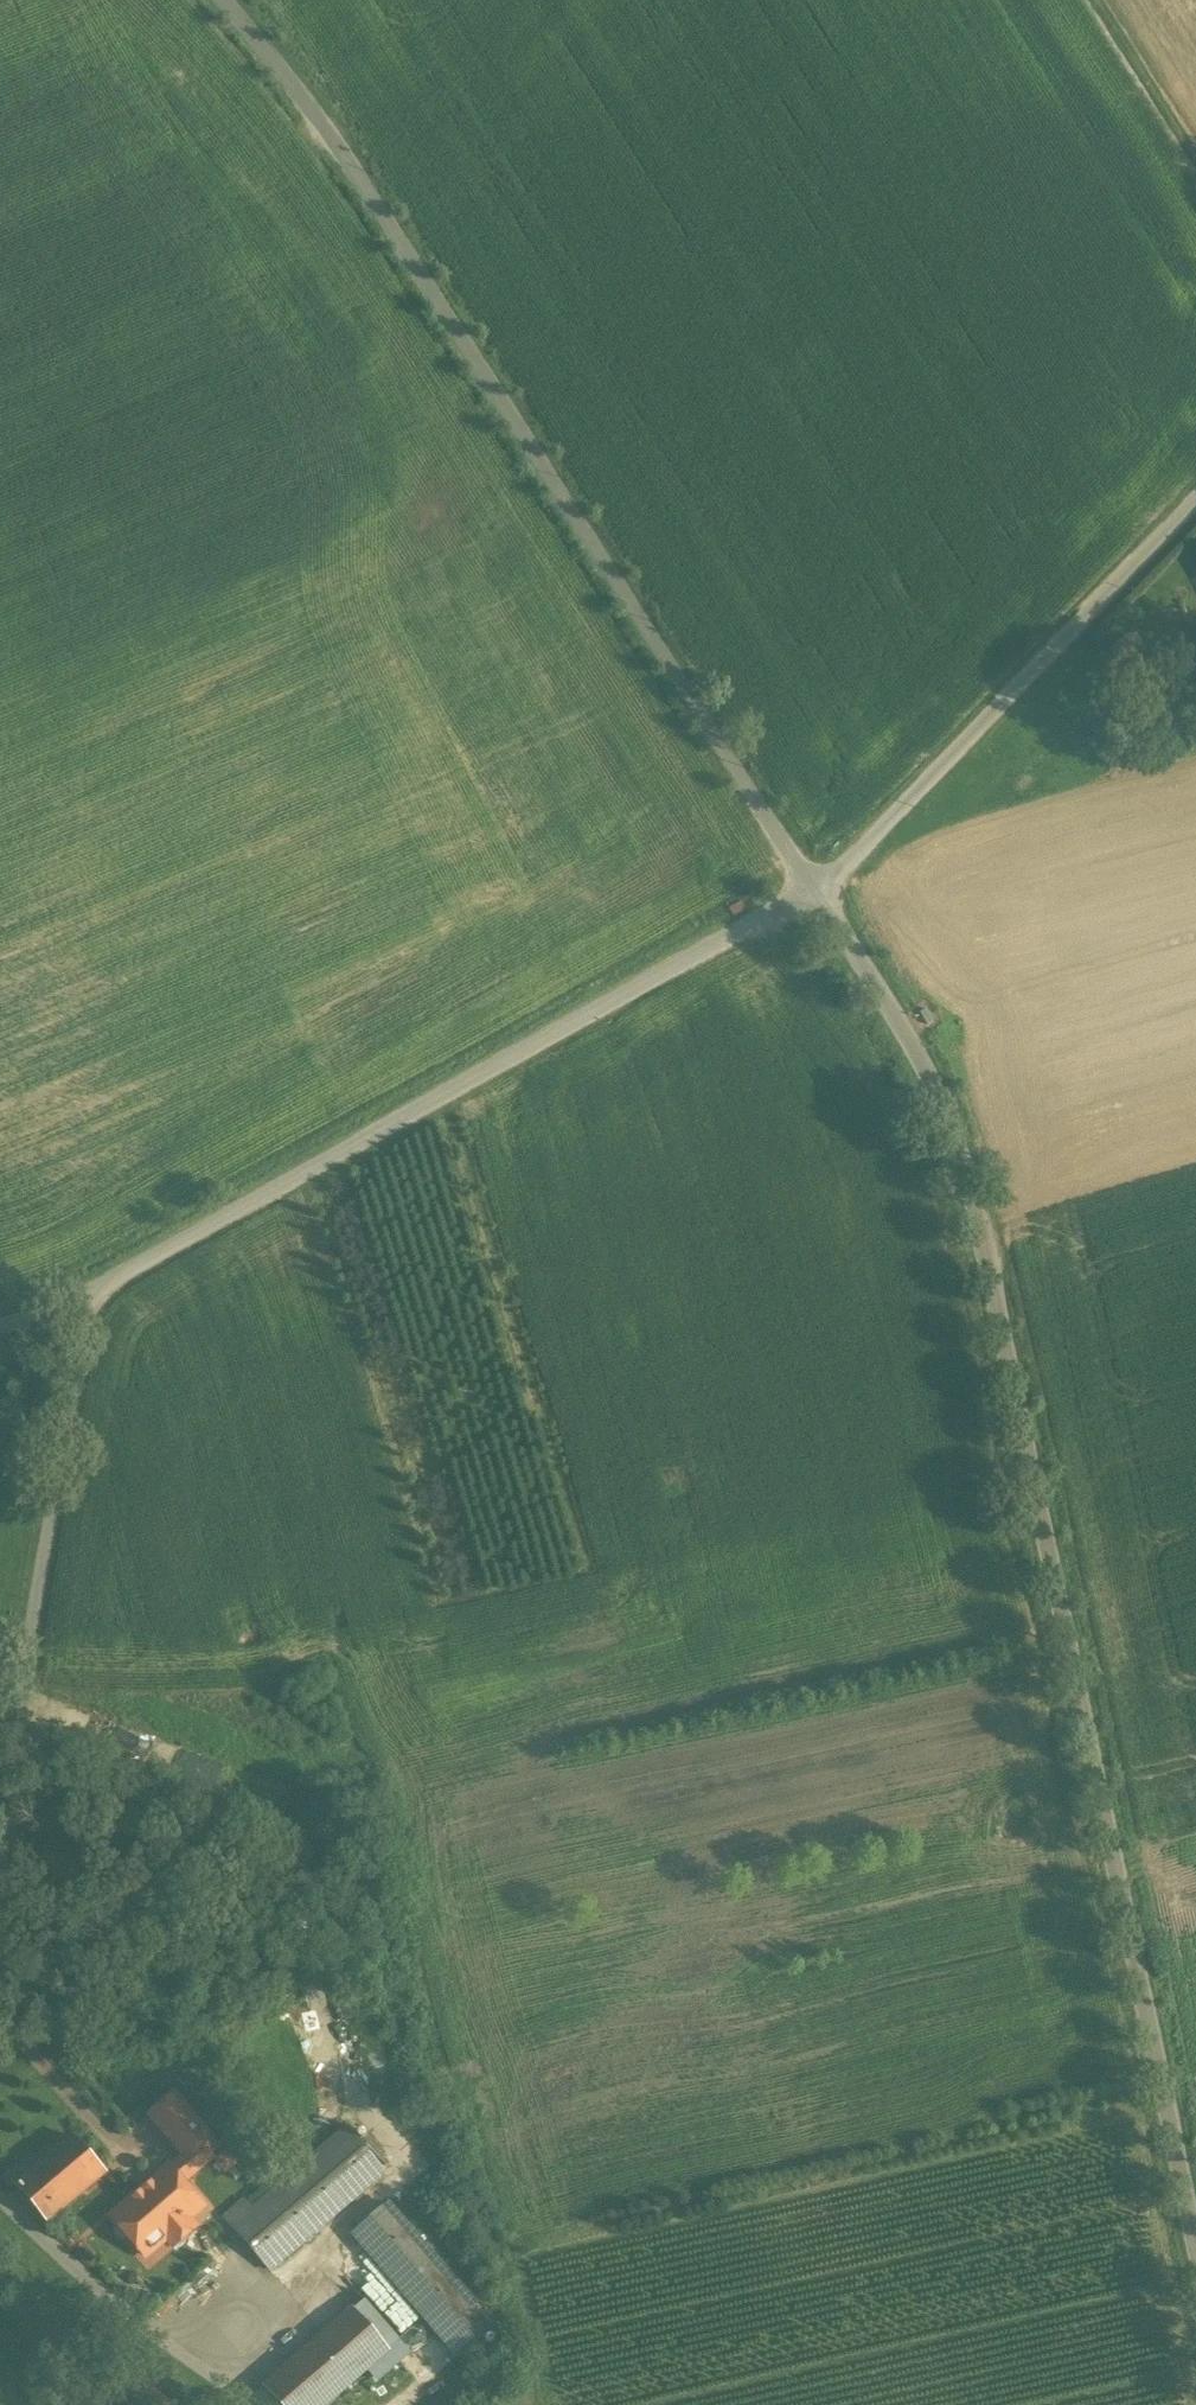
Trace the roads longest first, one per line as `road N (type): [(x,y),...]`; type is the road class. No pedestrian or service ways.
road 1 (unclassified): [(820,886),(934,1077),(966,1177),(1195,2262)]
road 2 (unclassified): [(223,0),(251,27),(383,209),(782,839),(820,886)]
road 3 (unclassified): [(0,1326),(82,1297),(366,1128),(820,886)]
road 4 (unclassified): [(820,886),(1195,503)]
road 5 (track): [(333,2030),(279,1828),(24,1711)]

